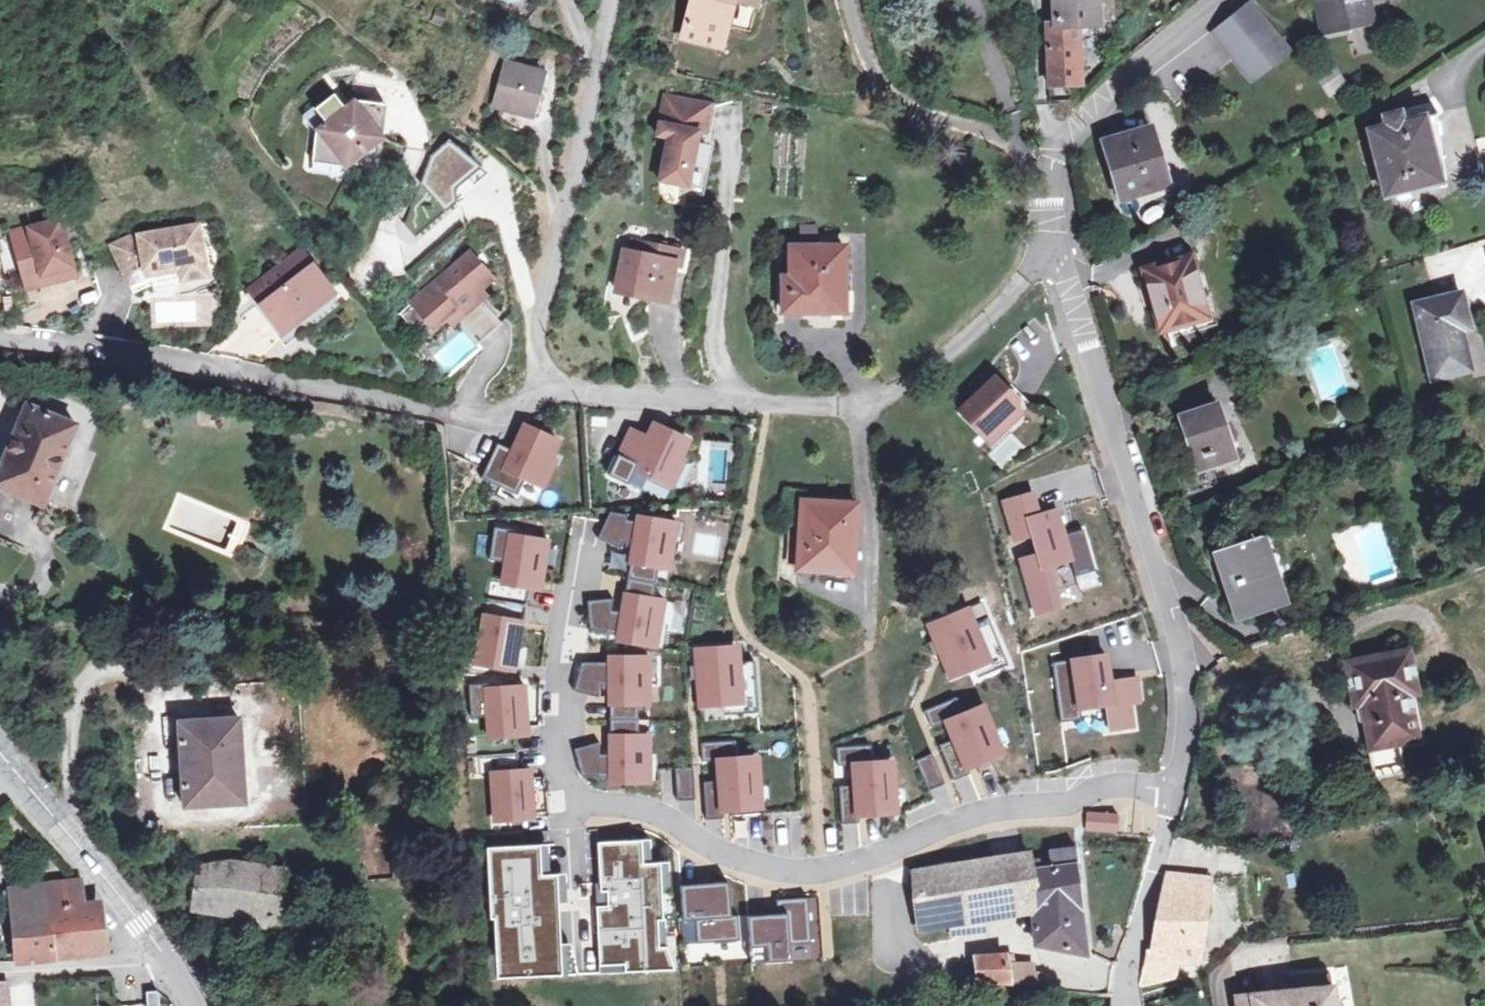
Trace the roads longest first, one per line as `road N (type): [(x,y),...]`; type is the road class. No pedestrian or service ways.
road 1 (residential): [(1131,1005),(1131,951),(1198,698),(1064,251)]
road 2 (residential): [(0,329),(508,413),(586,391)]
road 3 (residential): [(586,391),(861,402),(931,368),(1064,251)]
road 4 (residential): [(586,391),(552,371),(541,341),(611,0)]
road 5 (residential): [(851,0),(870,63),(897,96),(1059,157)]
road 6 (secondary): [(167,963),(0,753)]
road 7 (residential): [(1065,136),(1223,0)]
road 8 (residential): [(167,963),(0,967)]
road 9 (residential): [(1065,136),(1045,110),(1045,0)]

